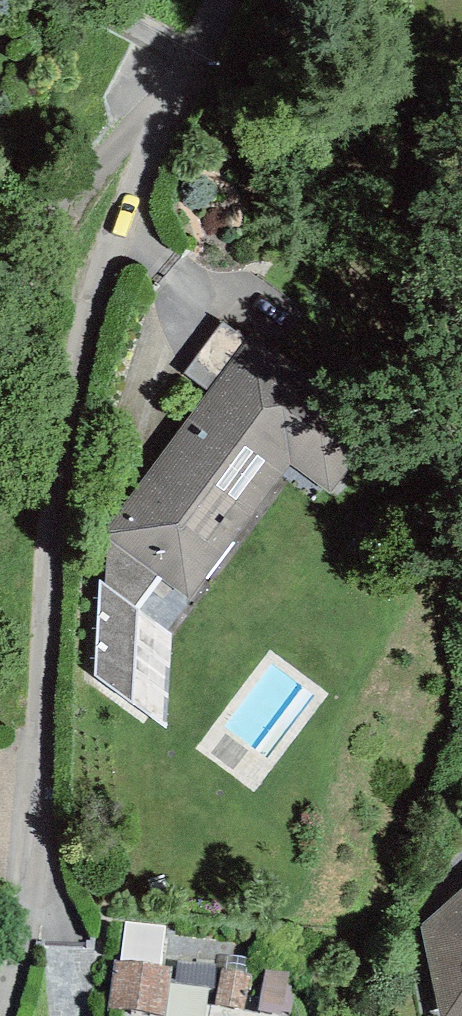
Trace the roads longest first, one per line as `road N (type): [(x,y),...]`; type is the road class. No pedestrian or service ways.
road 1 (unclassified): [(217,0),(167,97),(113,247),(67,419),(53,518),(30,891),(2,1015)]
road 2 (track): [(167,97),(0,307)]

